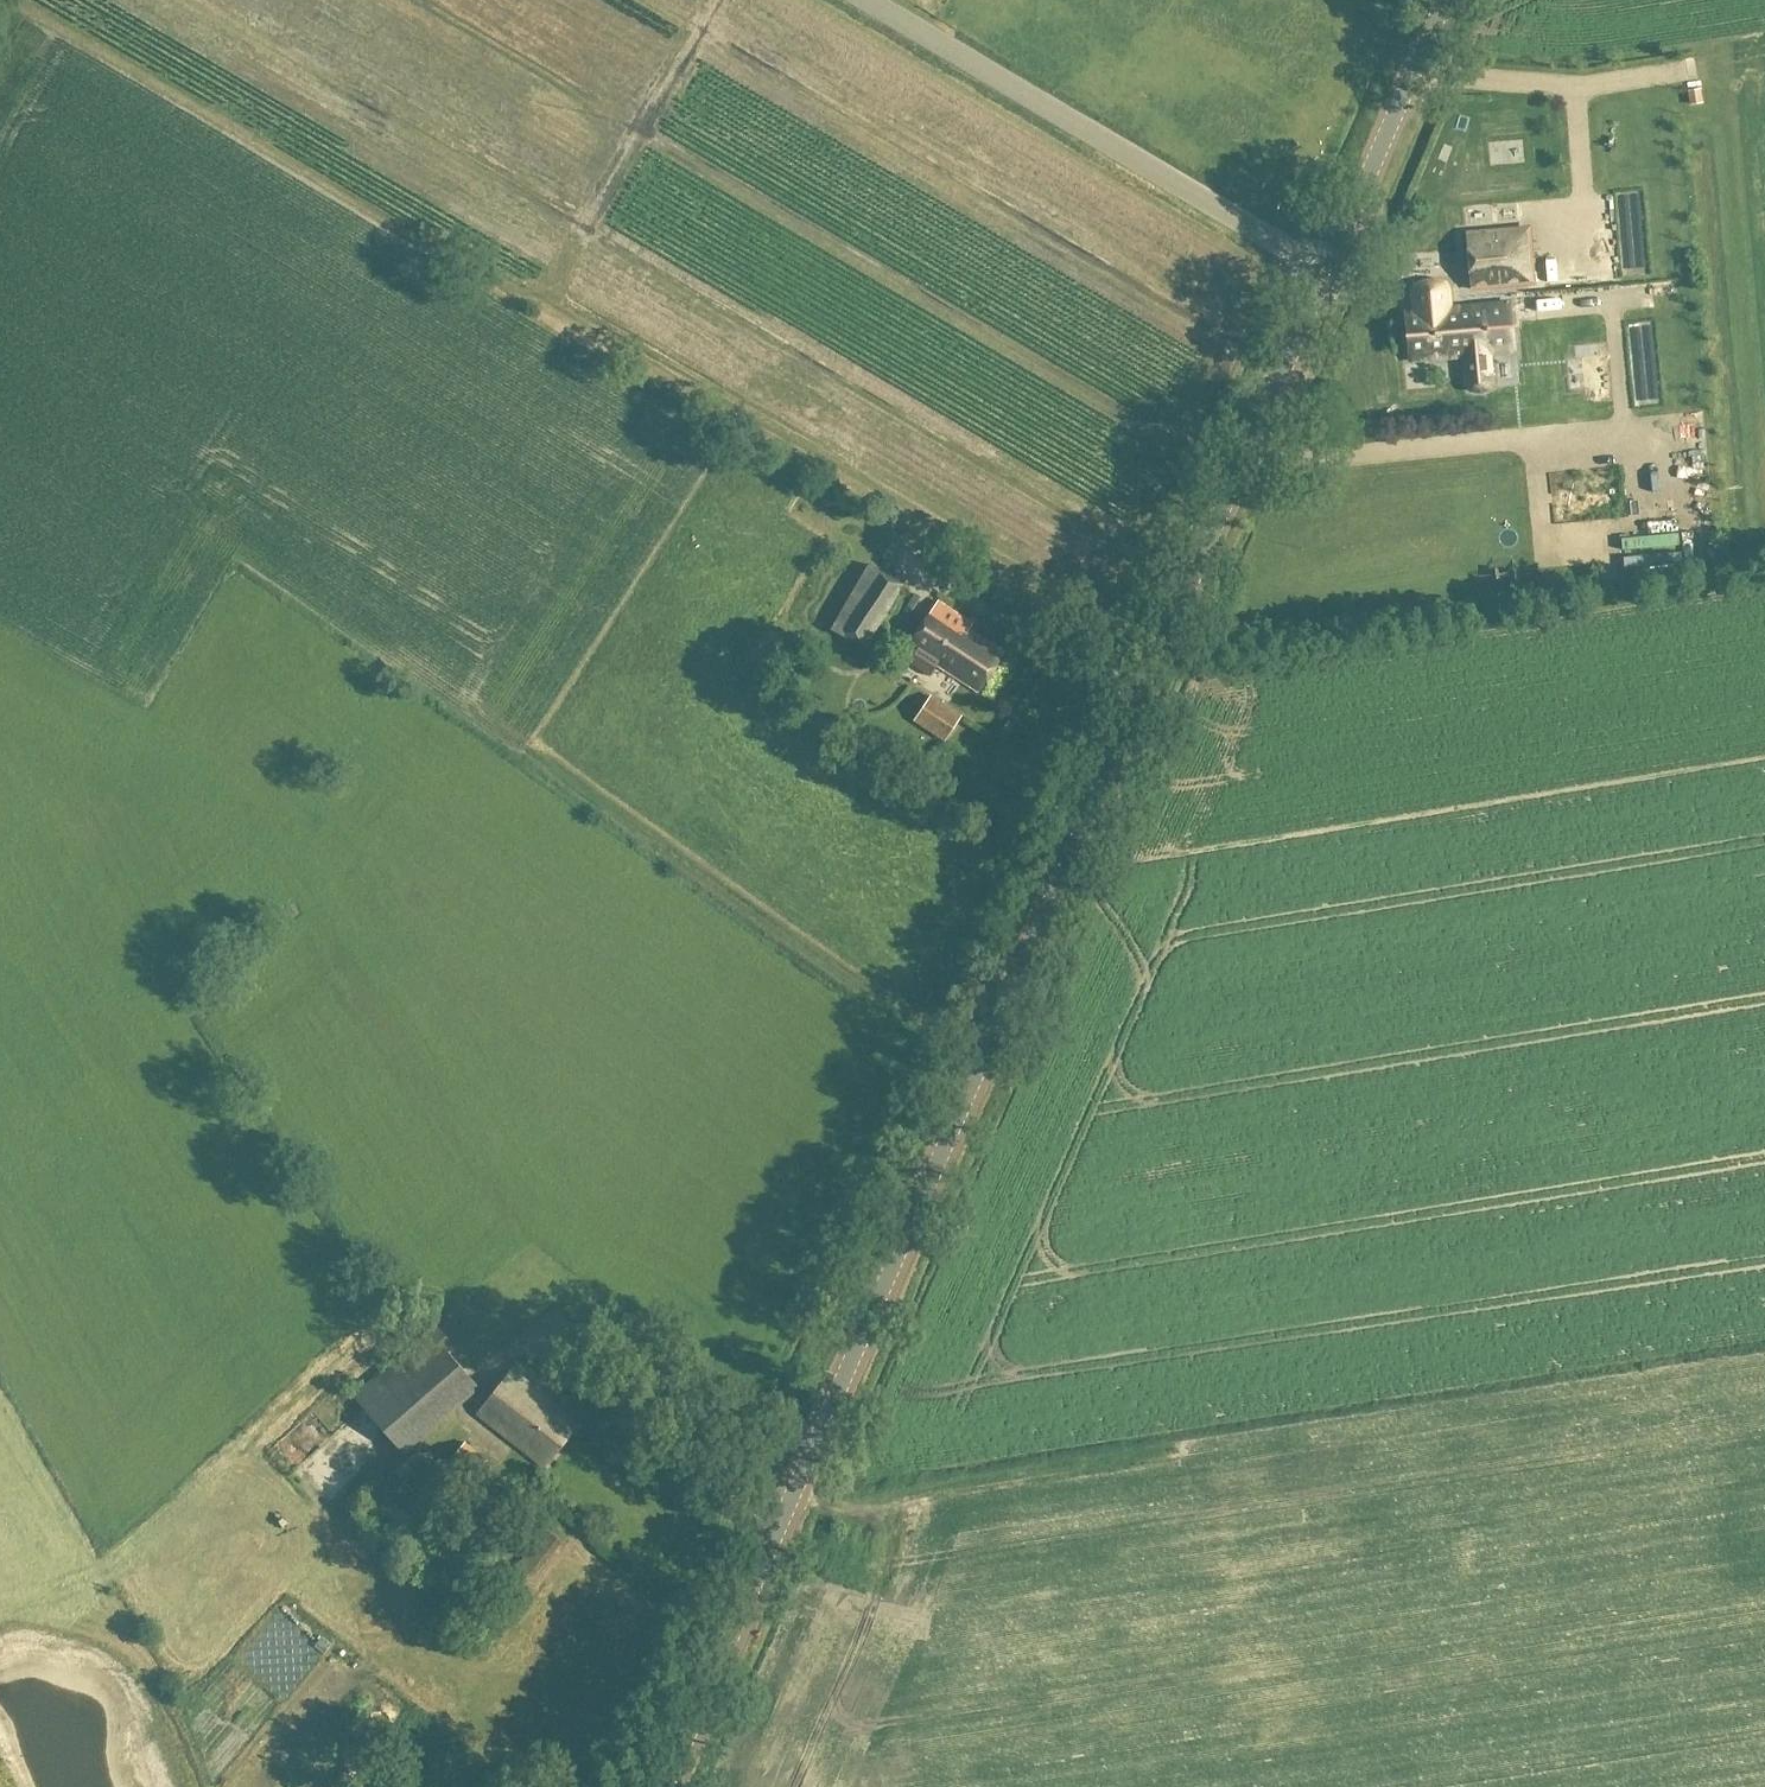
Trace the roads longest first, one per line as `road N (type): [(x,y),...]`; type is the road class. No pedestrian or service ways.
road 1 (tertiary): [(664,1786),(1325,271)]
road 2 (unclassified): [(1325,271),(855,0)]
road 3 (tertiary): [(1325,271),(1443,0)]

